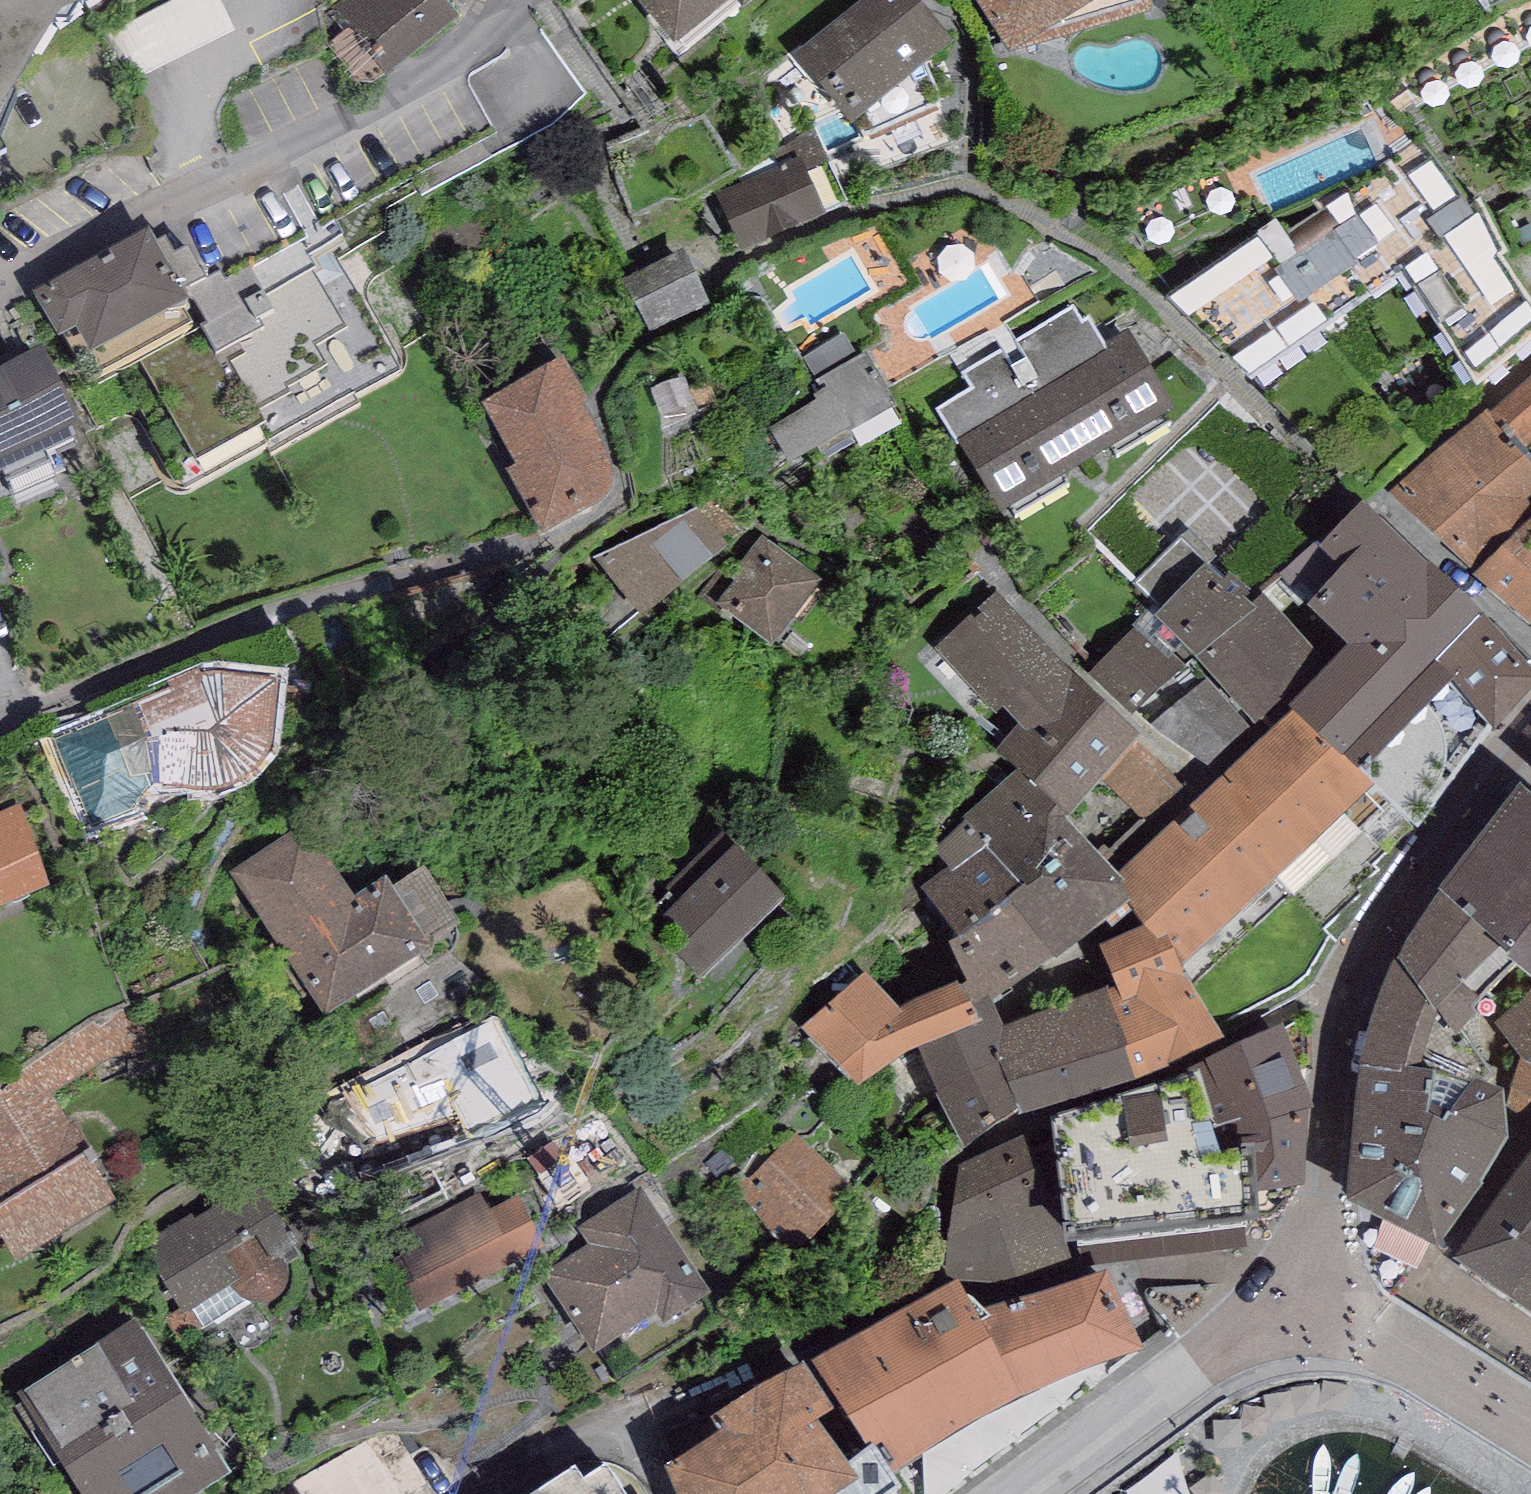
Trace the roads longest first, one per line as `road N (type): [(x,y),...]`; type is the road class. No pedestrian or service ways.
road 1 (residential): [(1530,736),(1366,955),(1307,1309)]
road 2 (residential): [(518,0),(420,95),(267,172),(0,282)]
road 3 (residential): [(1024,1493),(1198,1365),(1307,1309)]

